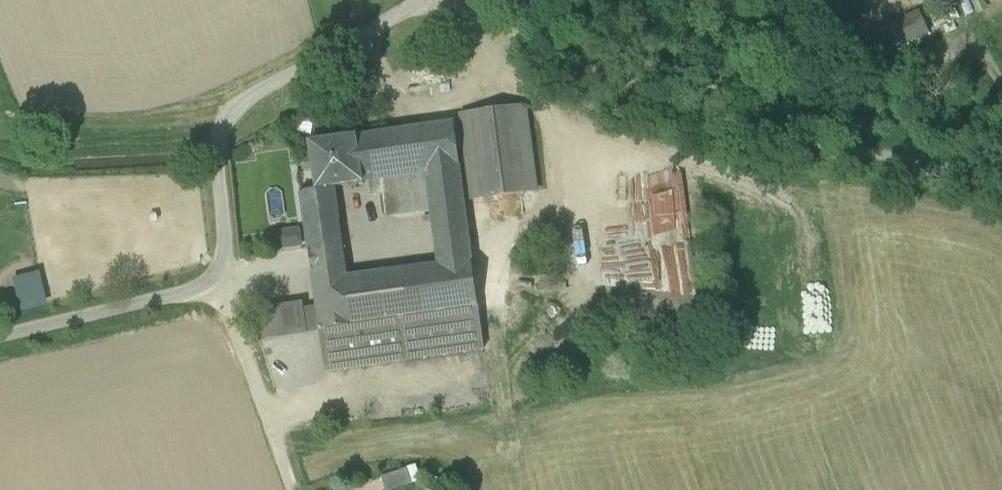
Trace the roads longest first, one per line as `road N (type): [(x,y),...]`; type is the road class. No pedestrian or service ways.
road 1 (unclassified): [(0,337),(188,293),(209,281),(226,241),(217,159),(224,124),(250,96),(367,37),(420,0)]
road 2 (unclassified): [(446,0),(460,14),(736,126),(1001,185)]
road 3 (track): [(291,489),(224,297),(209,281)]

